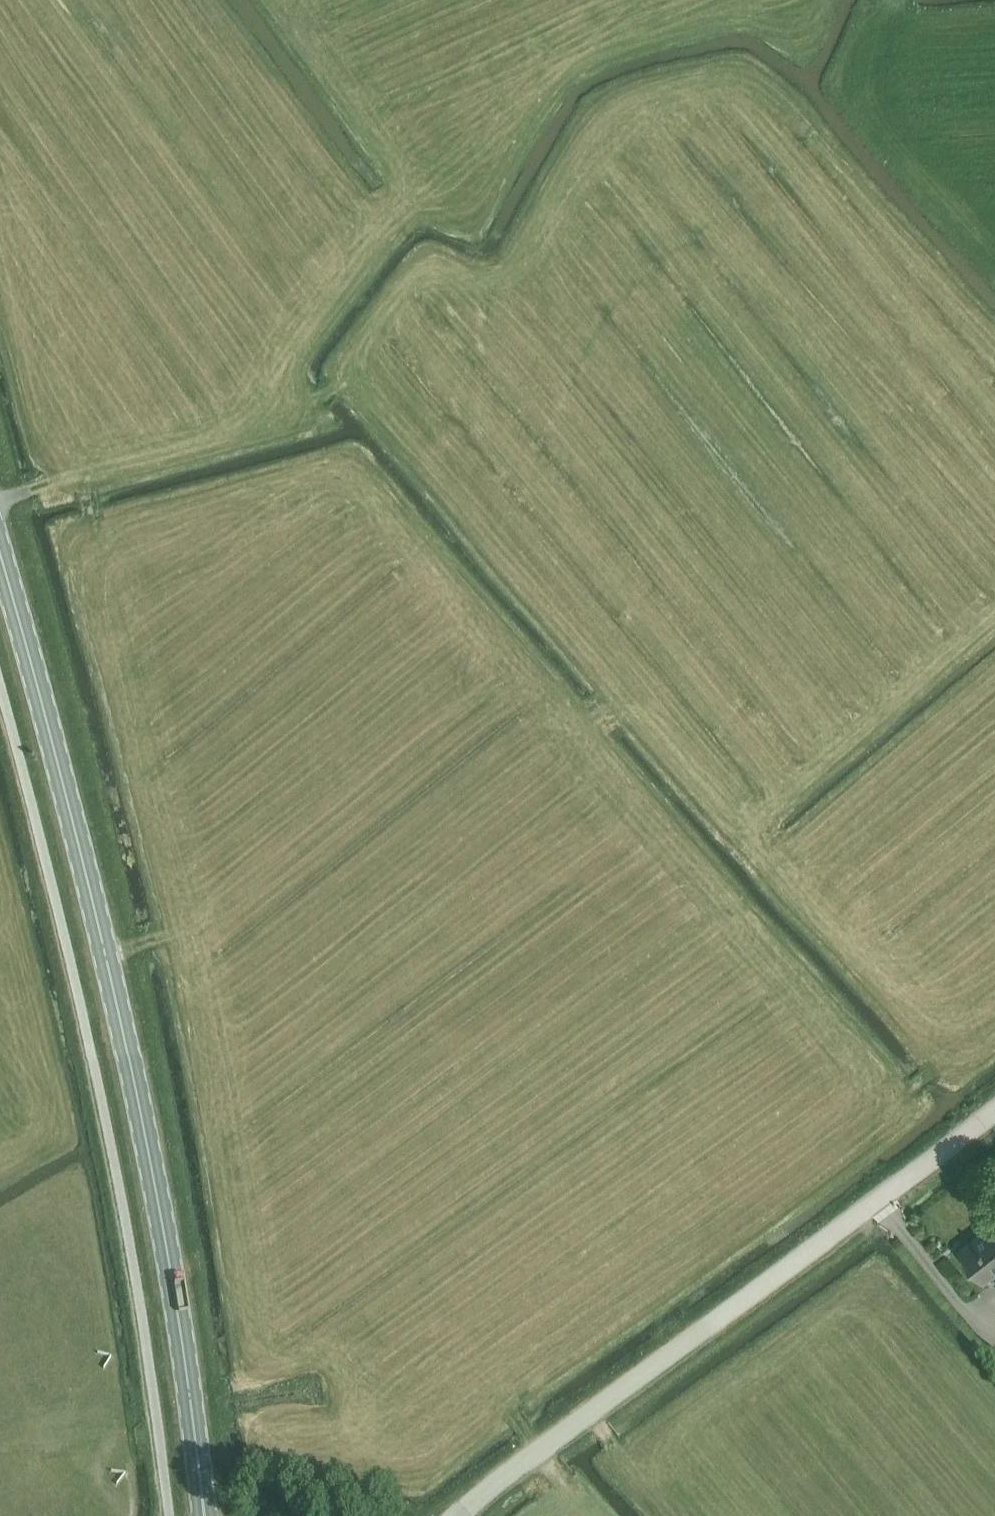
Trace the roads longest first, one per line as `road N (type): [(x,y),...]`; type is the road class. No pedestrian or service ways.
road 1 (primary): [(204,1515),(145,1136),(0,549)]
road 2 (tertiary): [(457,1515),(994,1110)]

